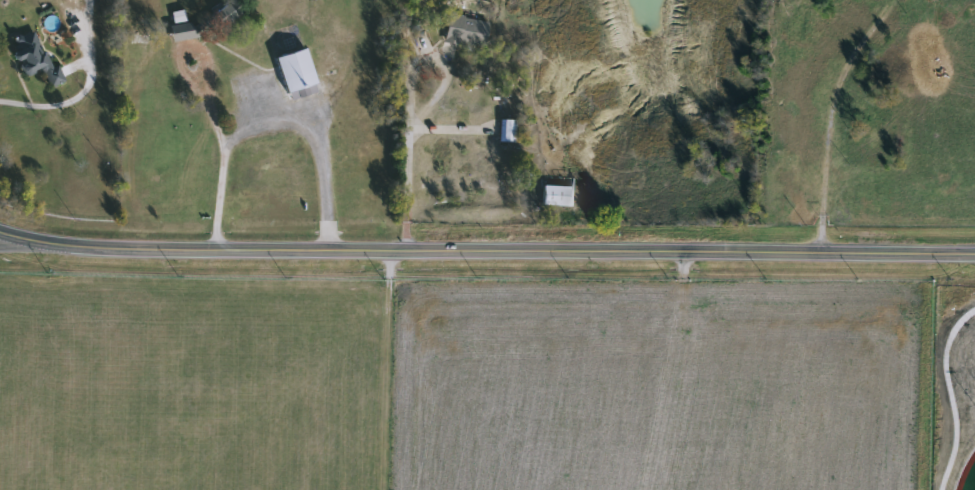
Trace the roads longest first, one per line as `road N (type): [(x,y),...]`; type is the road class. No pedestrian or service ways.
road 1 (secondary): [(0,234),(128,252),(974,256)]

